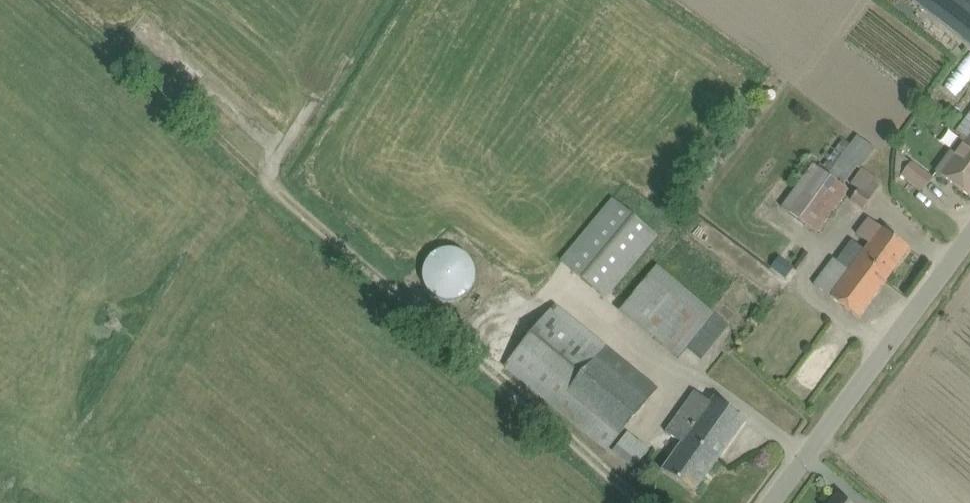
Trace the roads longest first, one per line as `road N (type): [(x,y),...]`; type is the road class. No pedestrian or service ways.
road 1 (unclassified): [(969,239),(775,502)]

